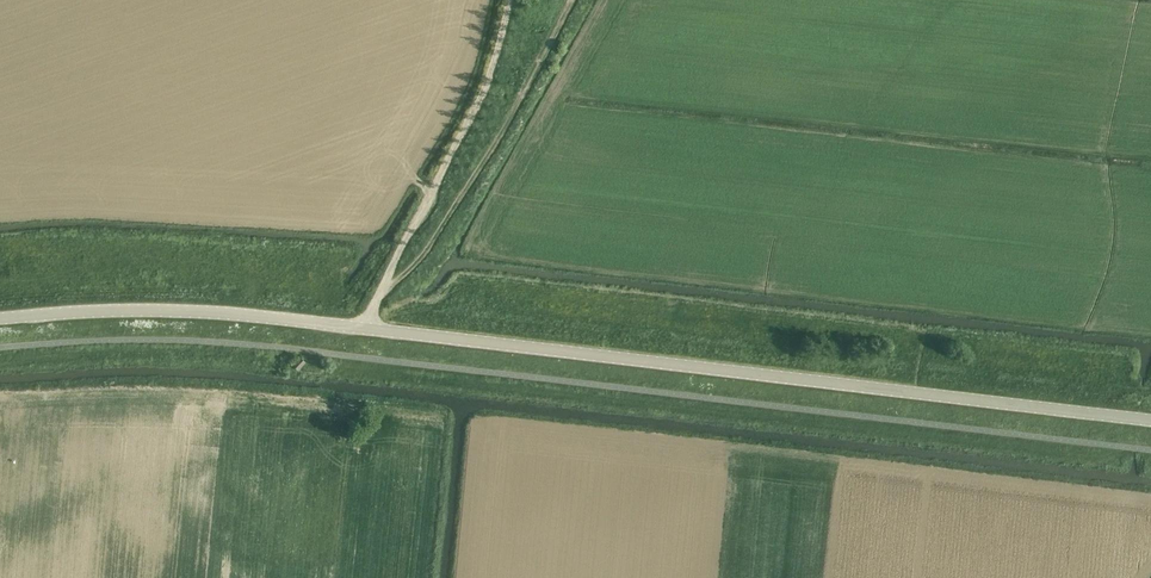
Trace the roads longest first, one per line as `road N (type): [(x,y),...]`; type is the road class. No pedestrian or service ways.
road 1 (secondary): [(0,318),(166,310),(250,315),(1150,420)]
road 2 (track): [(511,0),(495,72),(365,328)]

